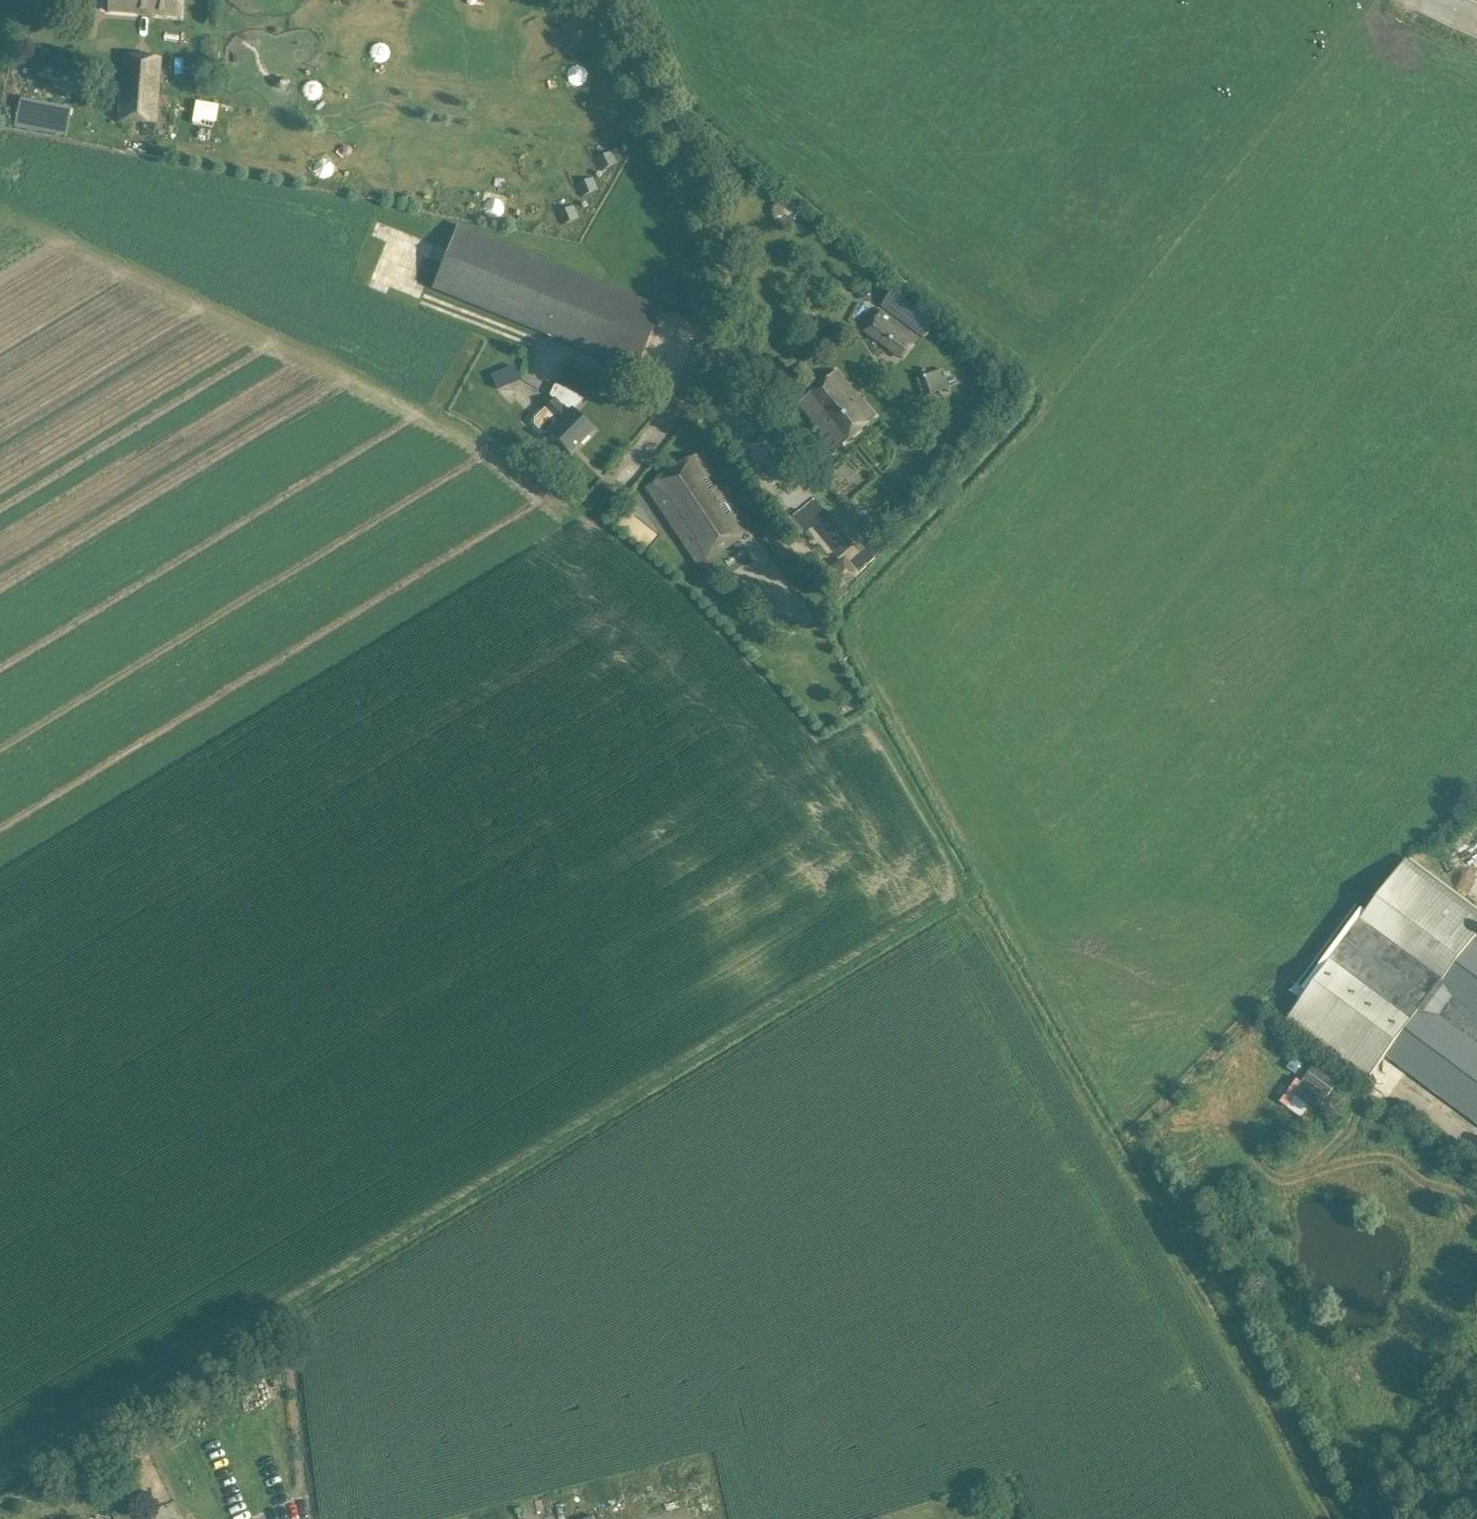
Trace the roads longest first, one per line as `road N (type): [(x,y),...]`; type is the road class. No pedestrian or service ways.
road 1 (unclassified): [(608,0),(699,191),(723,261),(710,333),(685,397),(608,489)]

